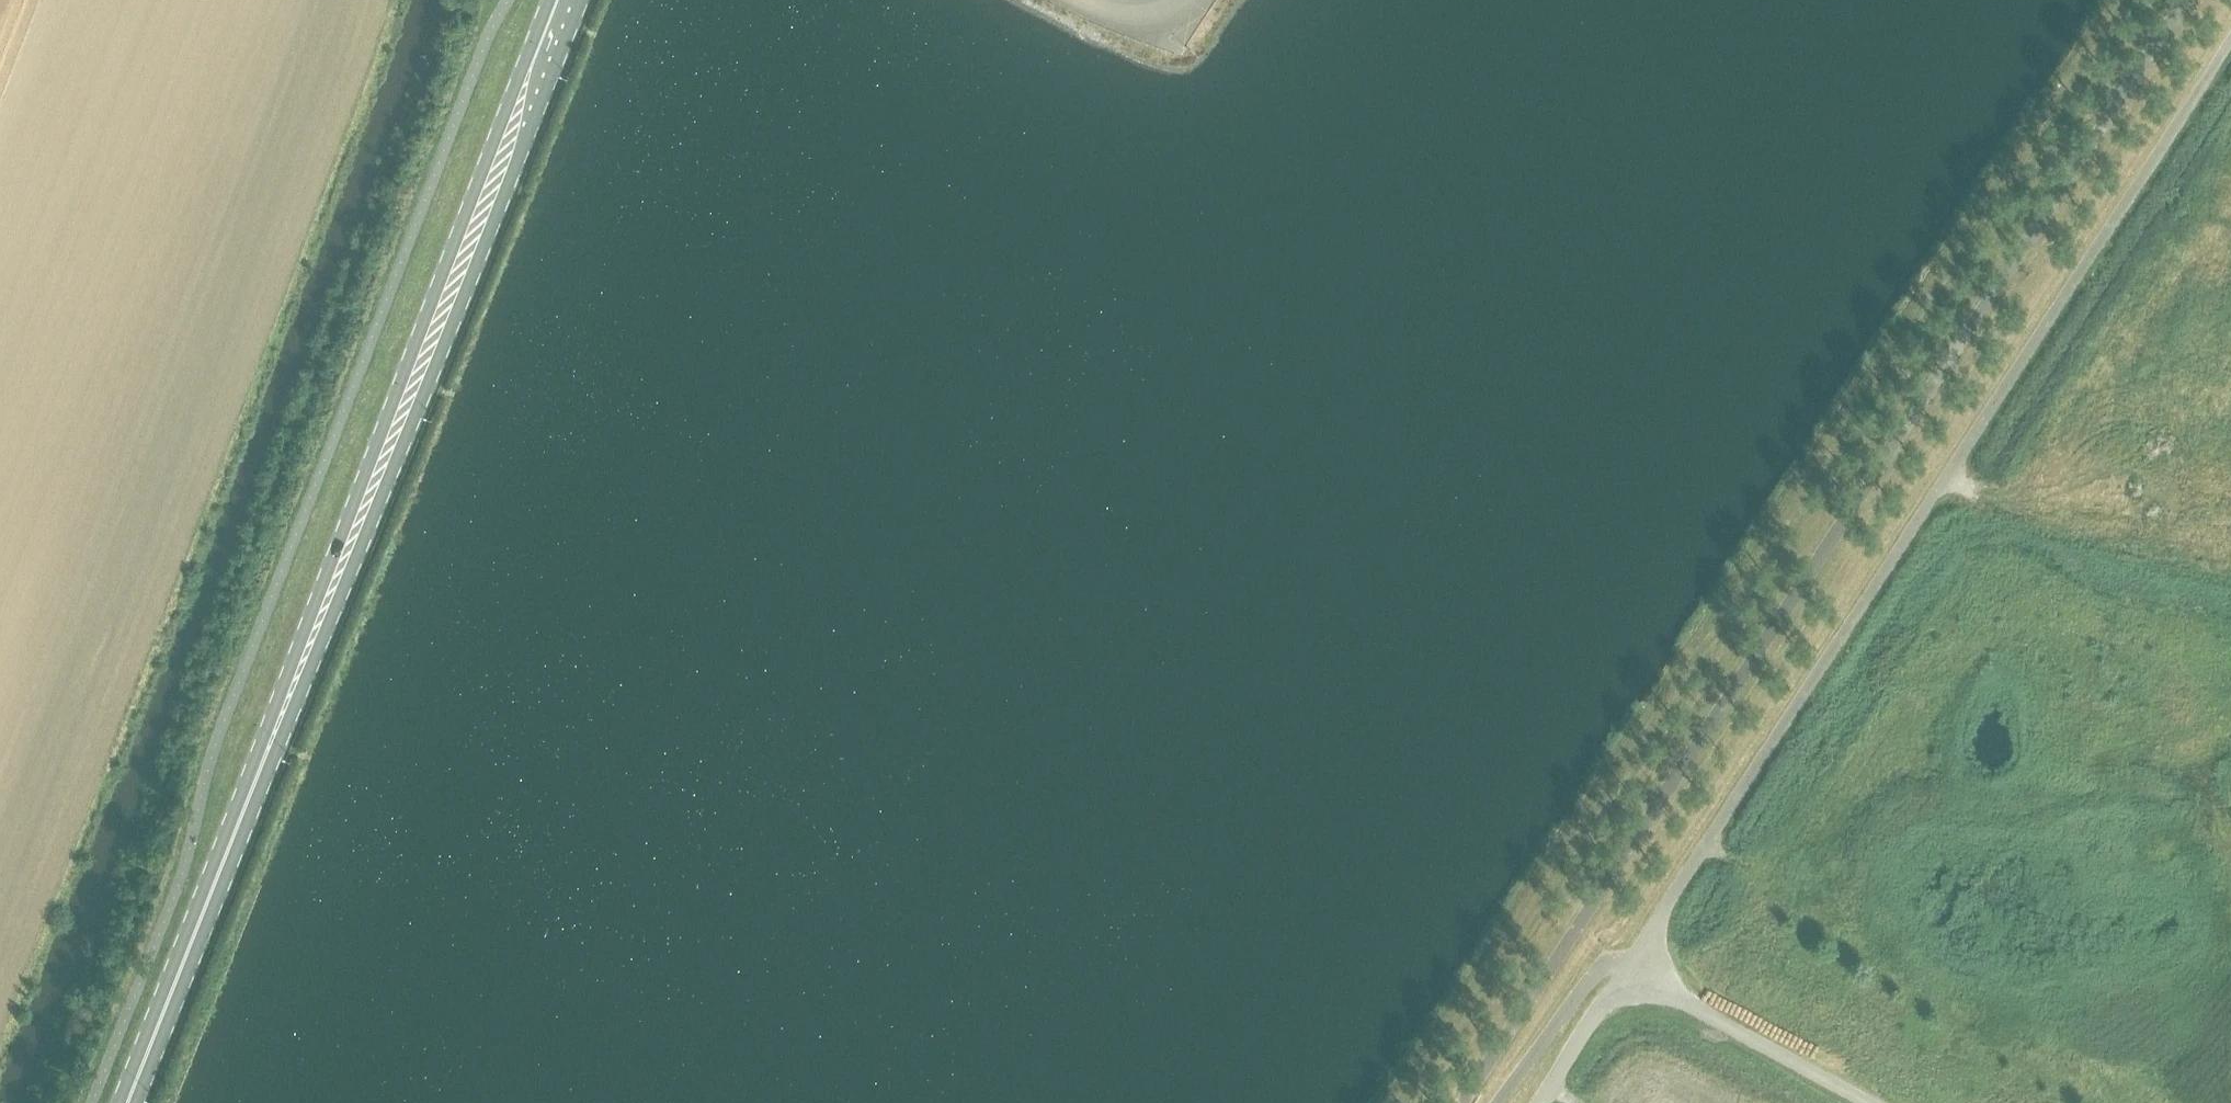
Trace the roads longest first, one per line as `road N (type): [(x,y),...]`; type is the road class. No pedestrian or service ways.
road 1 (unclassified): [(1447,1102),(2176,0)]
road 2 (primary): [(128,1102),(566,0)]
road 3 (unclassified): [(1638,975),(1675,895),(2230,44)]
road 4 (unclassified): [(1874,1102),(1638,975)]
road 5 (unclassified): [(1541,1102),(1603,1009),(1638,975)]

